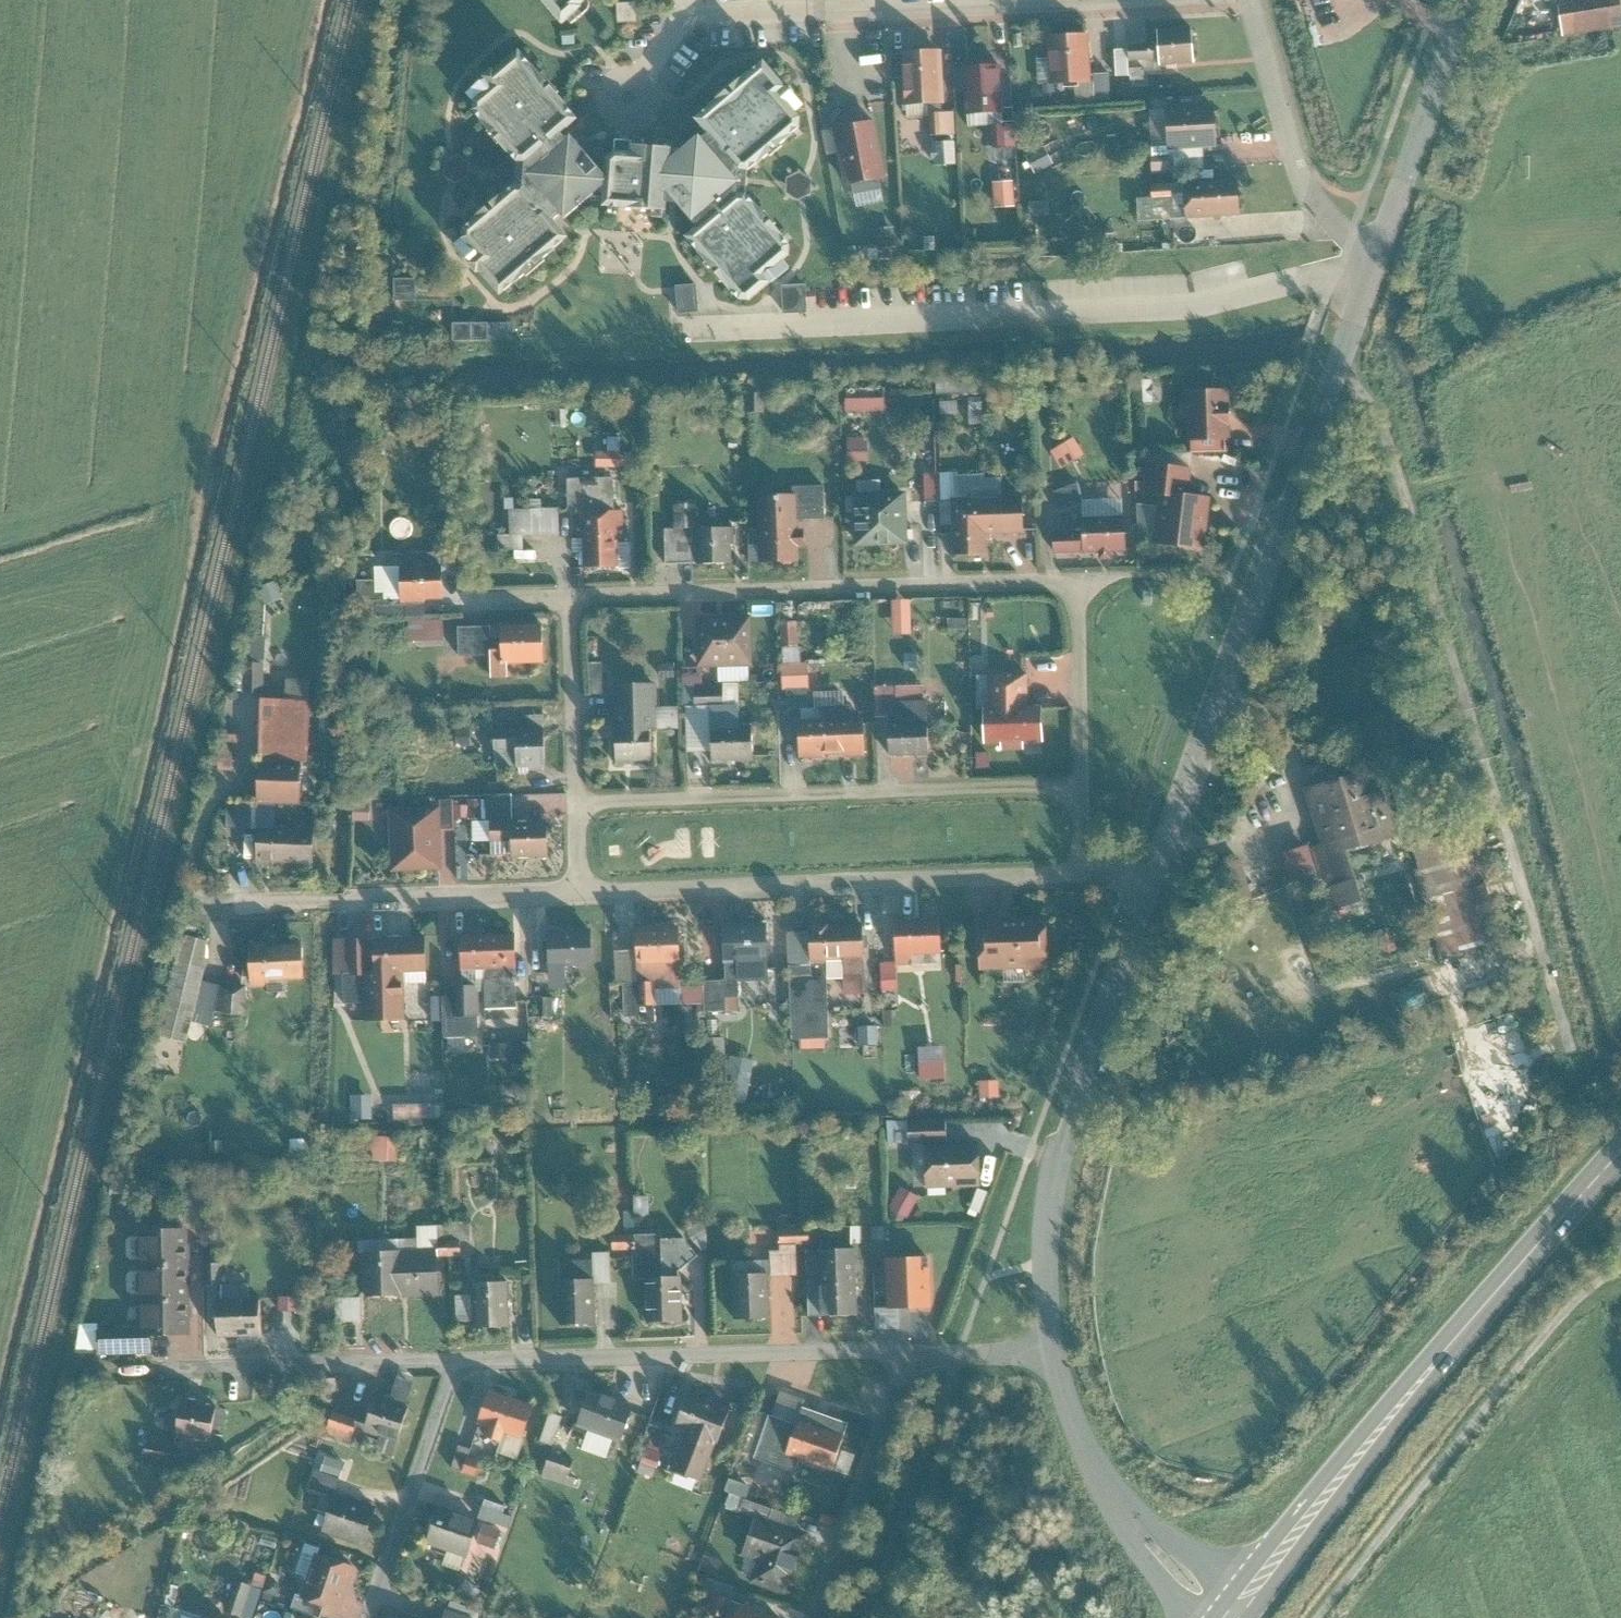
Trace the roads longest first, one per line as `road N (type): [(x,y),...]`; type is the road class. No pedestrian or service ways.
road 1 (residential): [(576,890),(573,596),(1079,586),(1085,873)]
road 2 (residential): [(1157,871),(1381,244)]
road 3 (primary): [(1243,1601),(1620,1150)]
road 4 (residential): [(1085,873),(576,890)]
road 5 (residential): [(1058,1353),(1046,1239),(1054,1187),(1157,871)]
road 6 (residential): [(906,1354),(456,1361)]
road 7 (residential): [(1210,0),(826,16)]
road 8 (residential): [(576,890),(213,903)]
road 9 (residential): [(1381,244),(1323,211),(1306,183),(1251,0)]
road 10 (residential): [(456,1361),(176,1368)]
road 11 (residential): [(819,1617),(906,1354)]
road 12 (residential): [(456,1361),(368,1617)]
road 13 (residential): [(1381,244),(1475,0)]
road 14 (residential): [(1121,1504),(1087,1445),(1058,1353)]
road 15 (residential): [(1243,1601),(1121,1504)]
road 16 (residential): [(1058,1353),(906,1354)]
road 17 (residential): [(1121,1504),(1168,1583),(1200,1617)]

